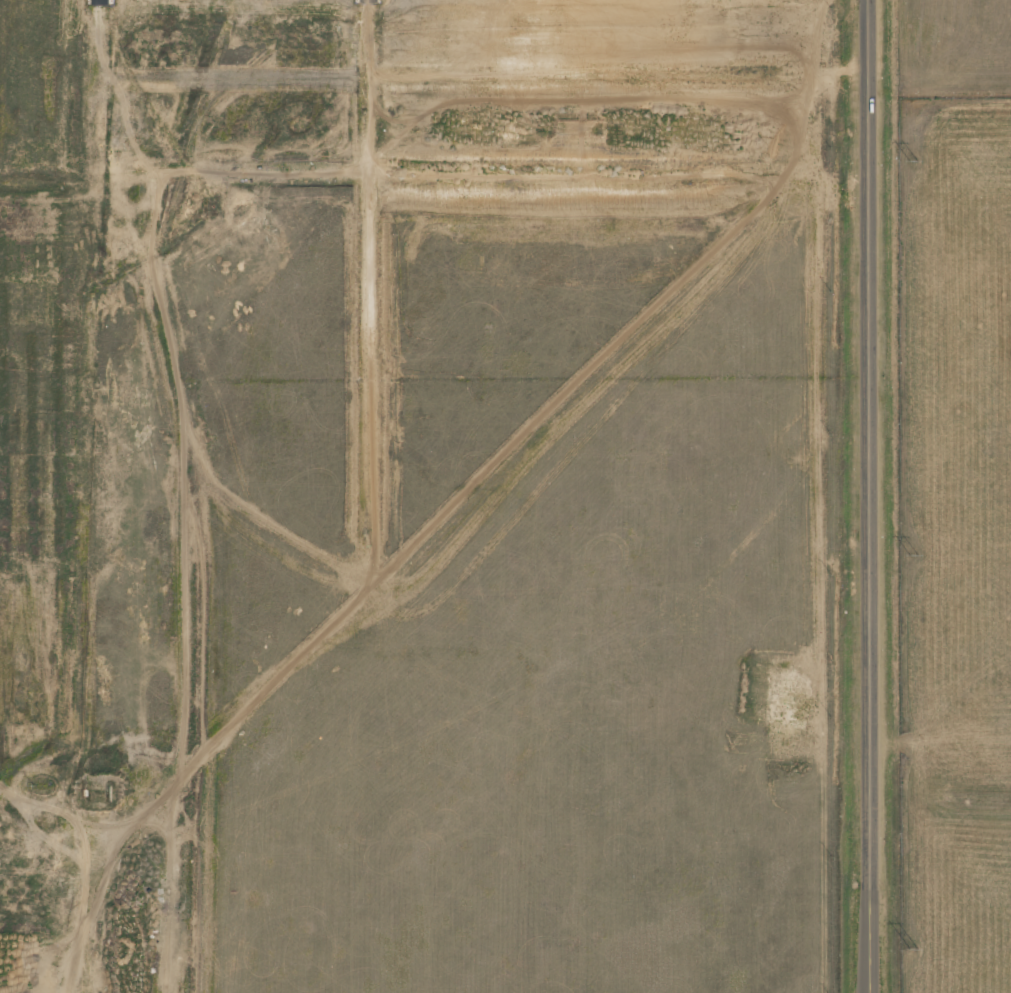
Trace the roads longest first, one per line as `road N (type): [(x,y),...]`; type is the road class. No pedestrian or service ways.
road 1 (tertiary): [(871,992),(867,0)]

